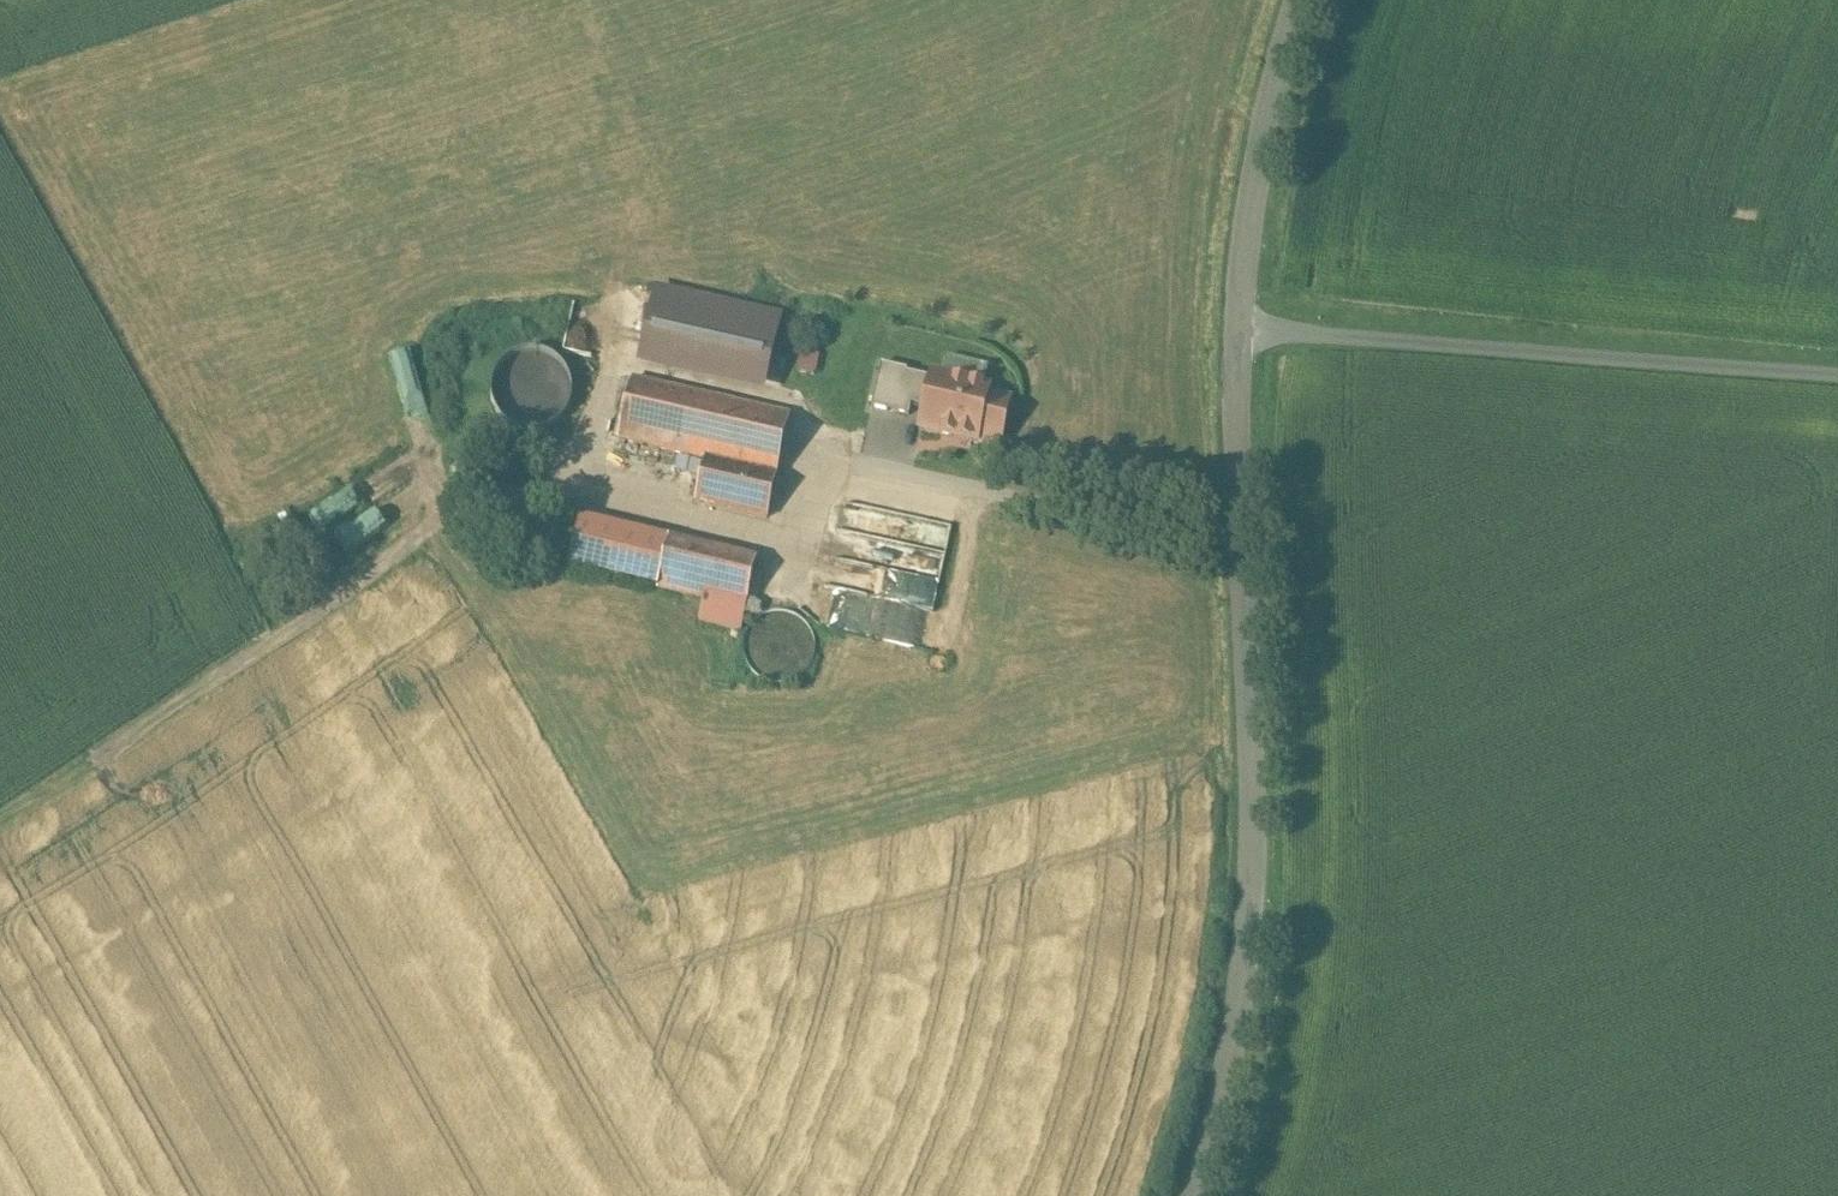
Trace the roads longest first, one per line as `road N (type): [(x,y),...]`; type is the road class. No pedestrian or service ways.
road 1 (unclassified): [(1299,0),(1265,133),(1241,328),(1250,909),(1225,1081),(1194,1195)]

